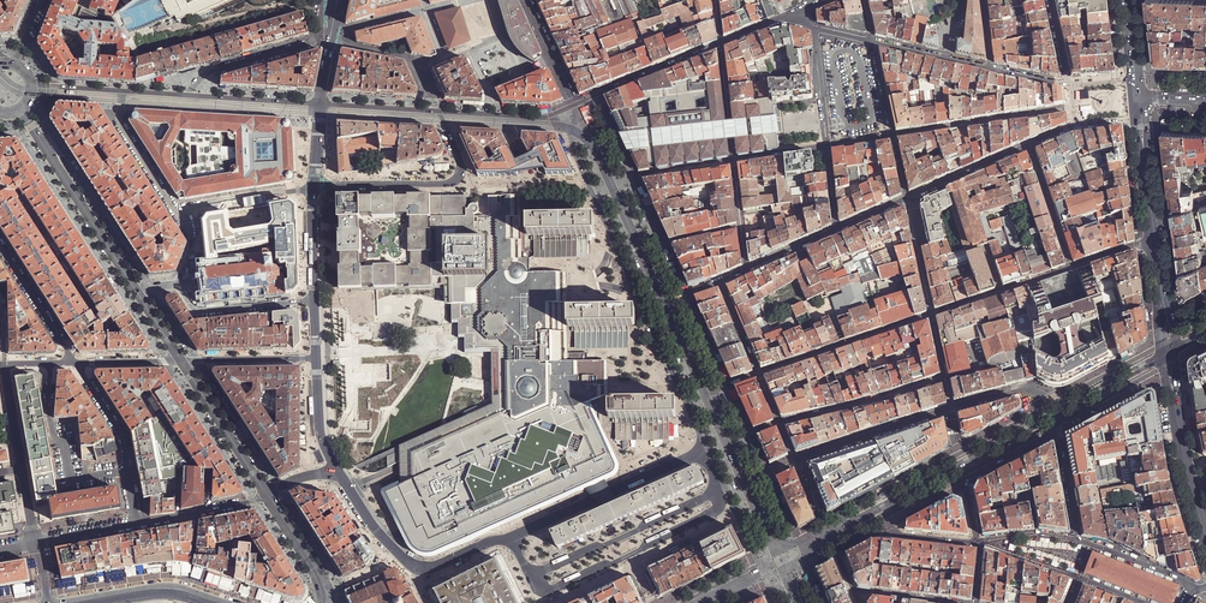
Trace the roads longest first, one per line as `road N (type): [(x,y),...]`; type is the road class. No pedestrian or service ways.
road 1 (residential): [(338,472),(377,531),(422,569),(506,540),(695,456)]
road 2 (residential): [(1205,587),(1079,539),(1057,415)]
road 3 (residential): [(645,312),(567,131),(545,118)]
road 4 (residential): [(314,189),(454,181),(461,166),(437,111)]
road 5 (secondary): [(20,109),(135,288)]
road 6 (residential): [(329,0),(314,42),(209,72),(187,95)]
road 7 (residential): [(893,136),(1074,107)]
road 8 (residential): [(931,314),(759,373)]
road 9 (residential): [(128,471),(72,477),(48,409),(52,363)]
road 10 (residential): [(779,423),(945,378)]
road 11 (residential): [(949,408),(794,460)]
road 12 (secondary): [(182,360),(267,495)]
road 13 (residential): [(720,44),(574,106)]
road 14 (residential): [(176,285),(200,311),(314,301)]
road 15 (residential): [(122,90),(120,123),(183,221)]
road 16 (residential): [(1070,267),(931,314)]
road 17 (residential): [(330,41),(415,59),(437,111)]
road 18 (residential): [(0,245),(75,362)]
road 19 (residential): [(314,189),(199,207),(183,221)]
road 20 (residential): [(906,199),(1029,145)]
road 21 (residential): [(316,357),(182,360)]
road 22 (residential): [(320,104),(187,95)]
road 23 (residential): [(213,602),(159,591),(82,602)]
road 24 (residential): [(1070,267),(1029,145)]
road 25 (residential): [(1057,415),(1052,398),(1033,390),(949,408)]
road 26 (residential): [(75,362),(122,435),(128,471)]
road 27 (residential): [(991,68),(872,40)]
road 28 (secondary): [(267,495),(326,602)]
road 29 (residential): [(1057,415),(1163,359)]

